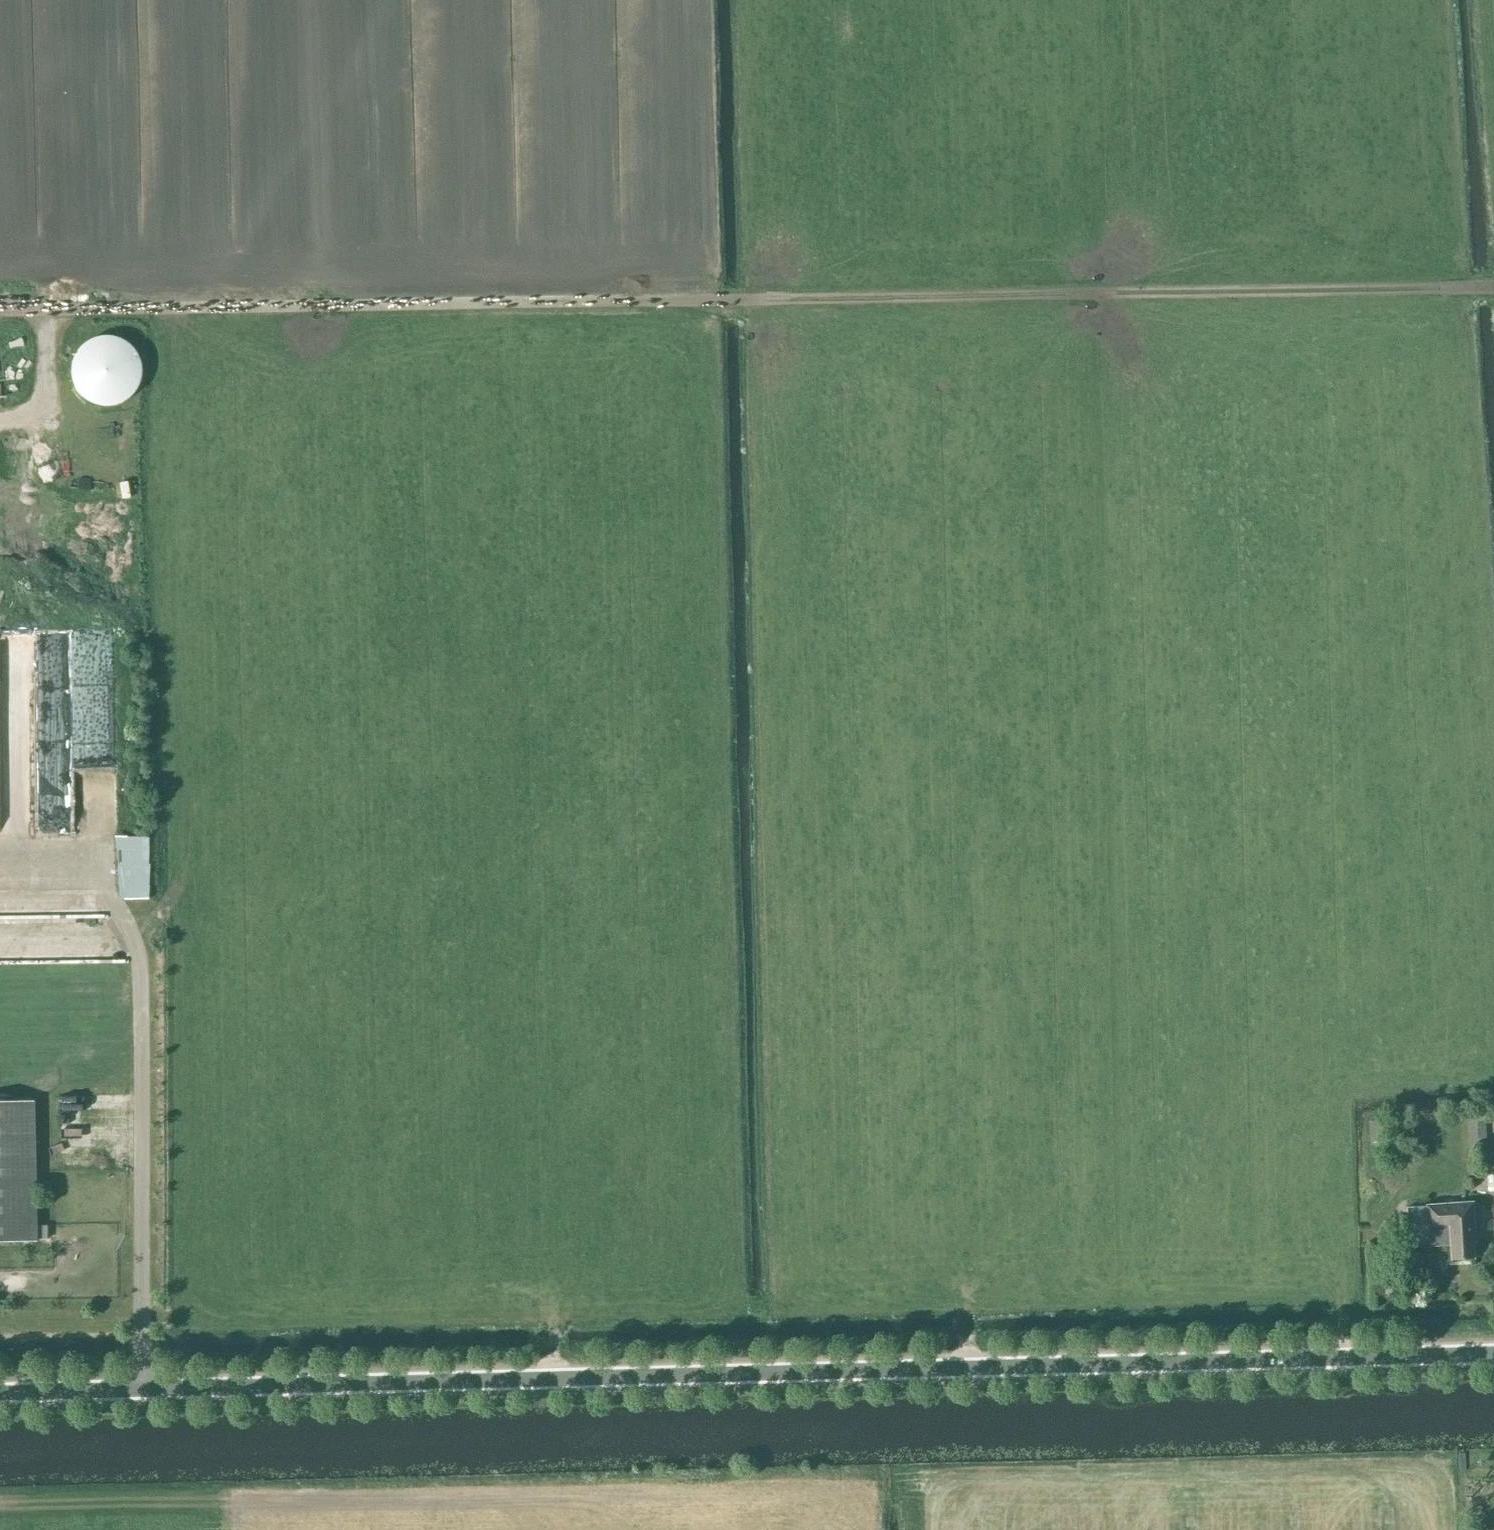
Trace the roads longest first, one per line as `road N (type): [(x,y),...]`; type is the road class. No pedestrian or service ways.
road 1 (unclassified): [(0,1393),(1493,1357)]

